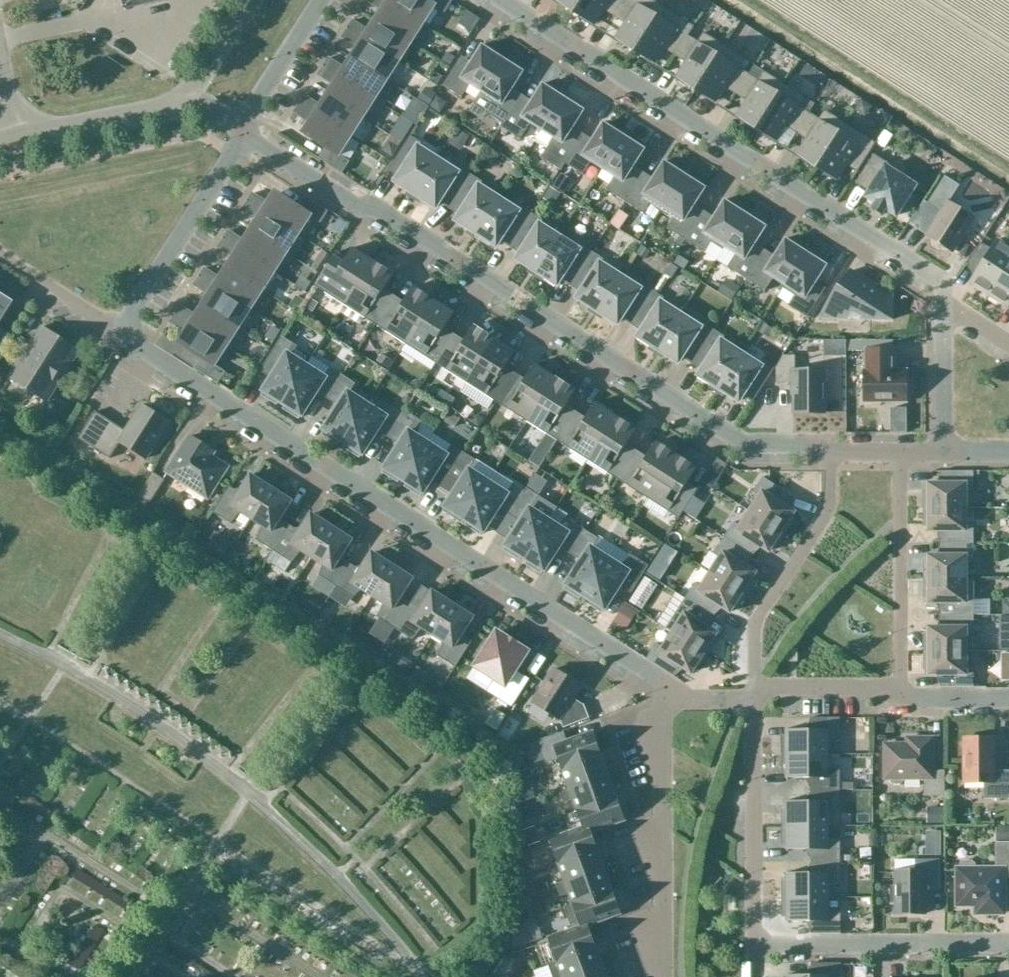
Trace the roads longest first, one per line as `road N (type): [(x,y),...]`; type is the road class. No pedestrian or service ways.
road 1 (residential): [(829,448),(743,445),(372,208),(355,207),(257,145),(242,126)]
road 2 (residential): [(124,338),(666,689)]
road 3 (residential): [(500,0),(946,289),(946,307)]
road 4 (residential): [(666,689),(666,976)]
road 5 (residential): [(829,448),(831,514),(757,627),(754,695)]
road 6 (residential): [(757,946),(754,695)]
road 7 (residential): [(757,946),(1008,944)]
road 8 (residential): [(242,126),(124,338)]
road 9 (residential): [(903,454),(907,689)]
road 10 (unclassified): [(7,145),(191,103)]
road 11 (residential): [(754,695),(768,688),(907,689)]
road 12 (residential): [(242,126),(325,0)]
road 13 (residential): [(946,307),(945,454)]
road 14 (residential): [(124,338),(0,260)]

